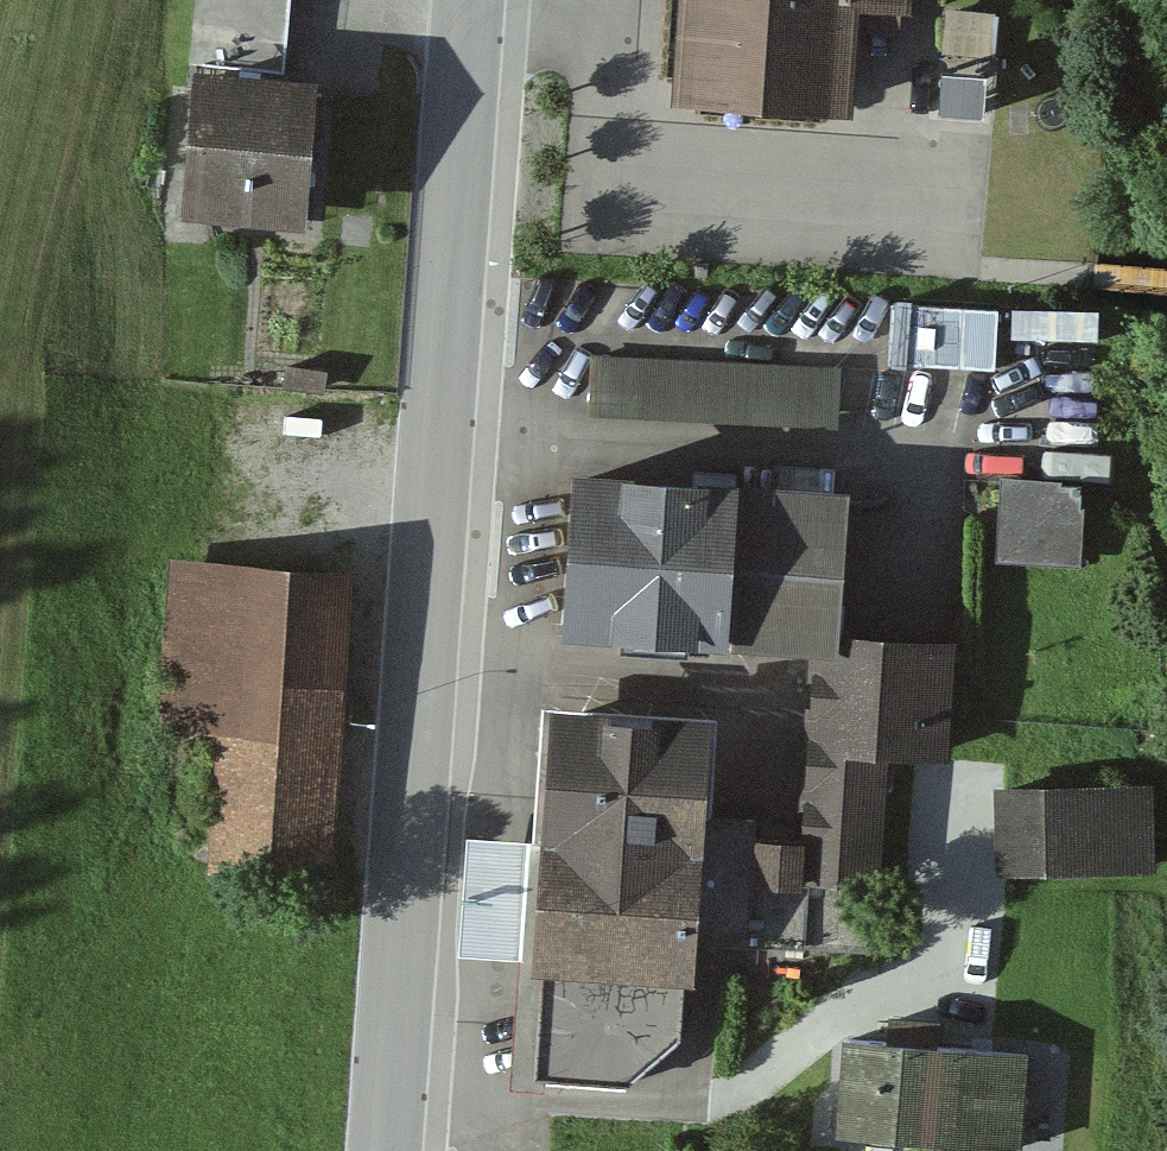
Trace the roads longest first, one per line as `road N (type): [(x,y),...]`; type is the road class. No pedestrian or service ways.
road 1 (tertiary): [(473,0),(391,1150)]

